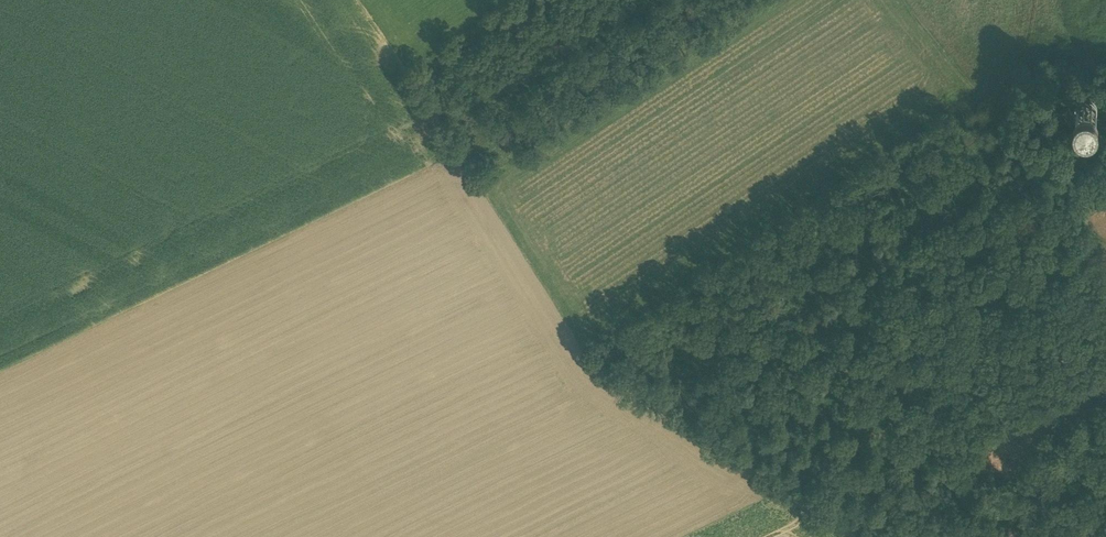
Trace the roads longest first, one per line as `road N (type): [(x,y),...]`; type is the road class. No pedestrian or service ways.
road 1 (track): [(901,0),(1078,218)]

